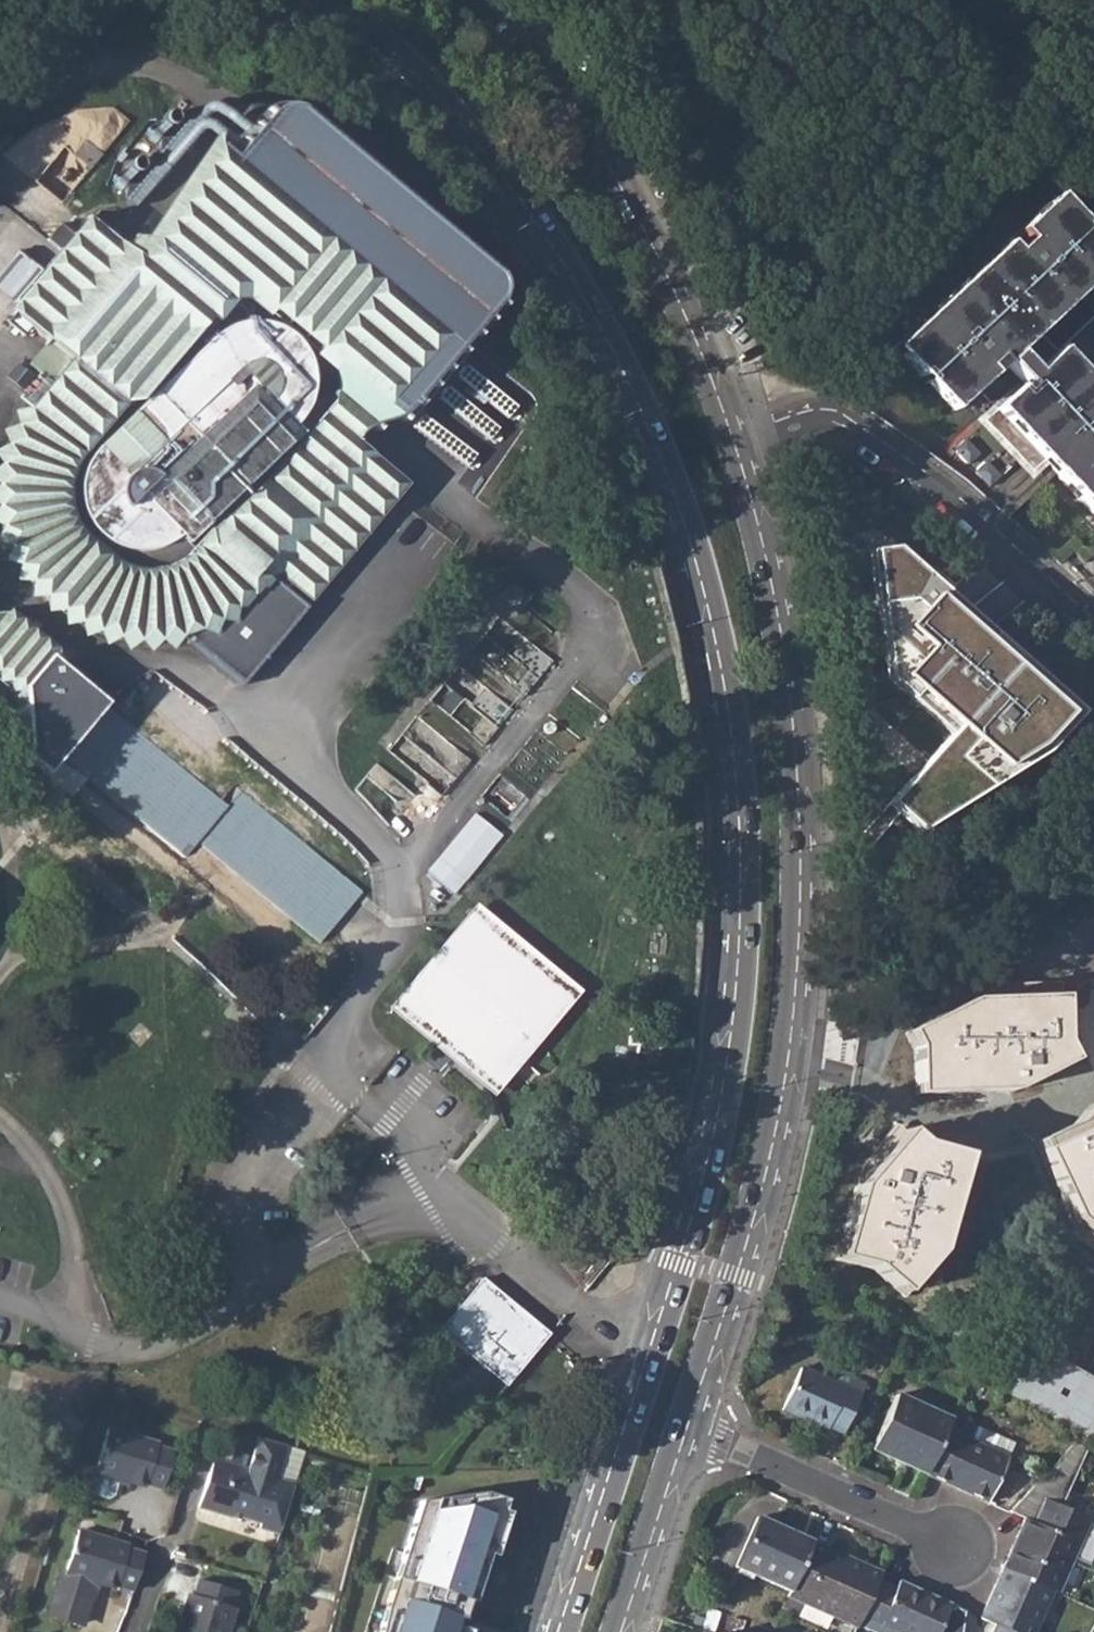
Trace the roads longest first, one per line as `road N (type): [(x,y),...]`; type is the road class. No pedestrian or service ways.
road 1 (secondary): [(340,0),(460,111),(589,295),(643,403),(689,525),(740,747),(747,945),(724,1126),(662,1342),(564,1631)]
road 2 (secondary): [(692,1429),(775,1130),(799,944),(789,691),(771,581),(735,444)]
road 3 (secondary): [(735,444),(652,246),(582,124),(493,0)]
road 4 (residential): [(735,444),(811,418),(842,422),(965,512),(1093,627)]
road 5 (residential): [(692,1429),(960,1554)]
road 6 (track): [(6,1631),(54,1498),(113,1391)]
road 7 (secondary): [(624,1631),(692,1429)]

